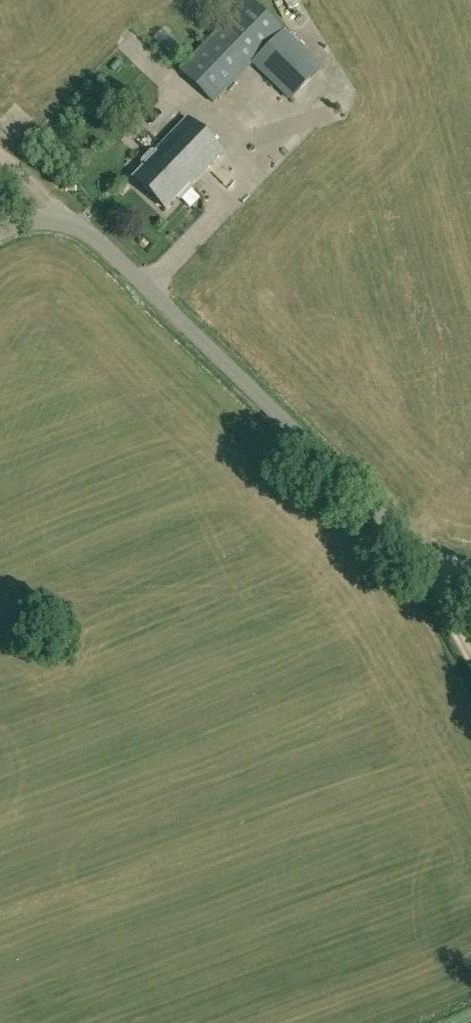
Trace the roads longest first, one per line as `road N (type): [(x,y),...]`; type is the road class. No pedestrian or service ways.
road 1 (unclassified): [(0,231),(39,219),(83,228),(419,548),(470,571)]

